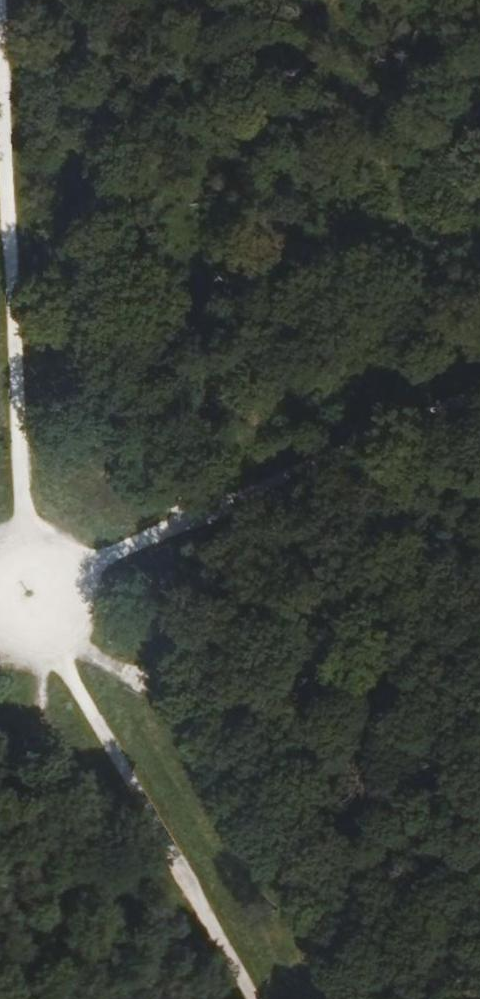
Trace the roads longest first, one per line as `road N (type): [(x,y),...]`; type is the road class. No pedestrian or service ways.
road 1 (track): [(155,692),(192,519),(102,441),(81,343),(111,85),(99,0)]
road 2 (track): [(0,43),(23,526)]
road 3 (track): [(91,566),(479,391)]
road 4 (track): [(256,998),(65,663)]
road 5 (track): [(334,998),(155,692)]
road 6 (track): [(45,998),(29,675)]

